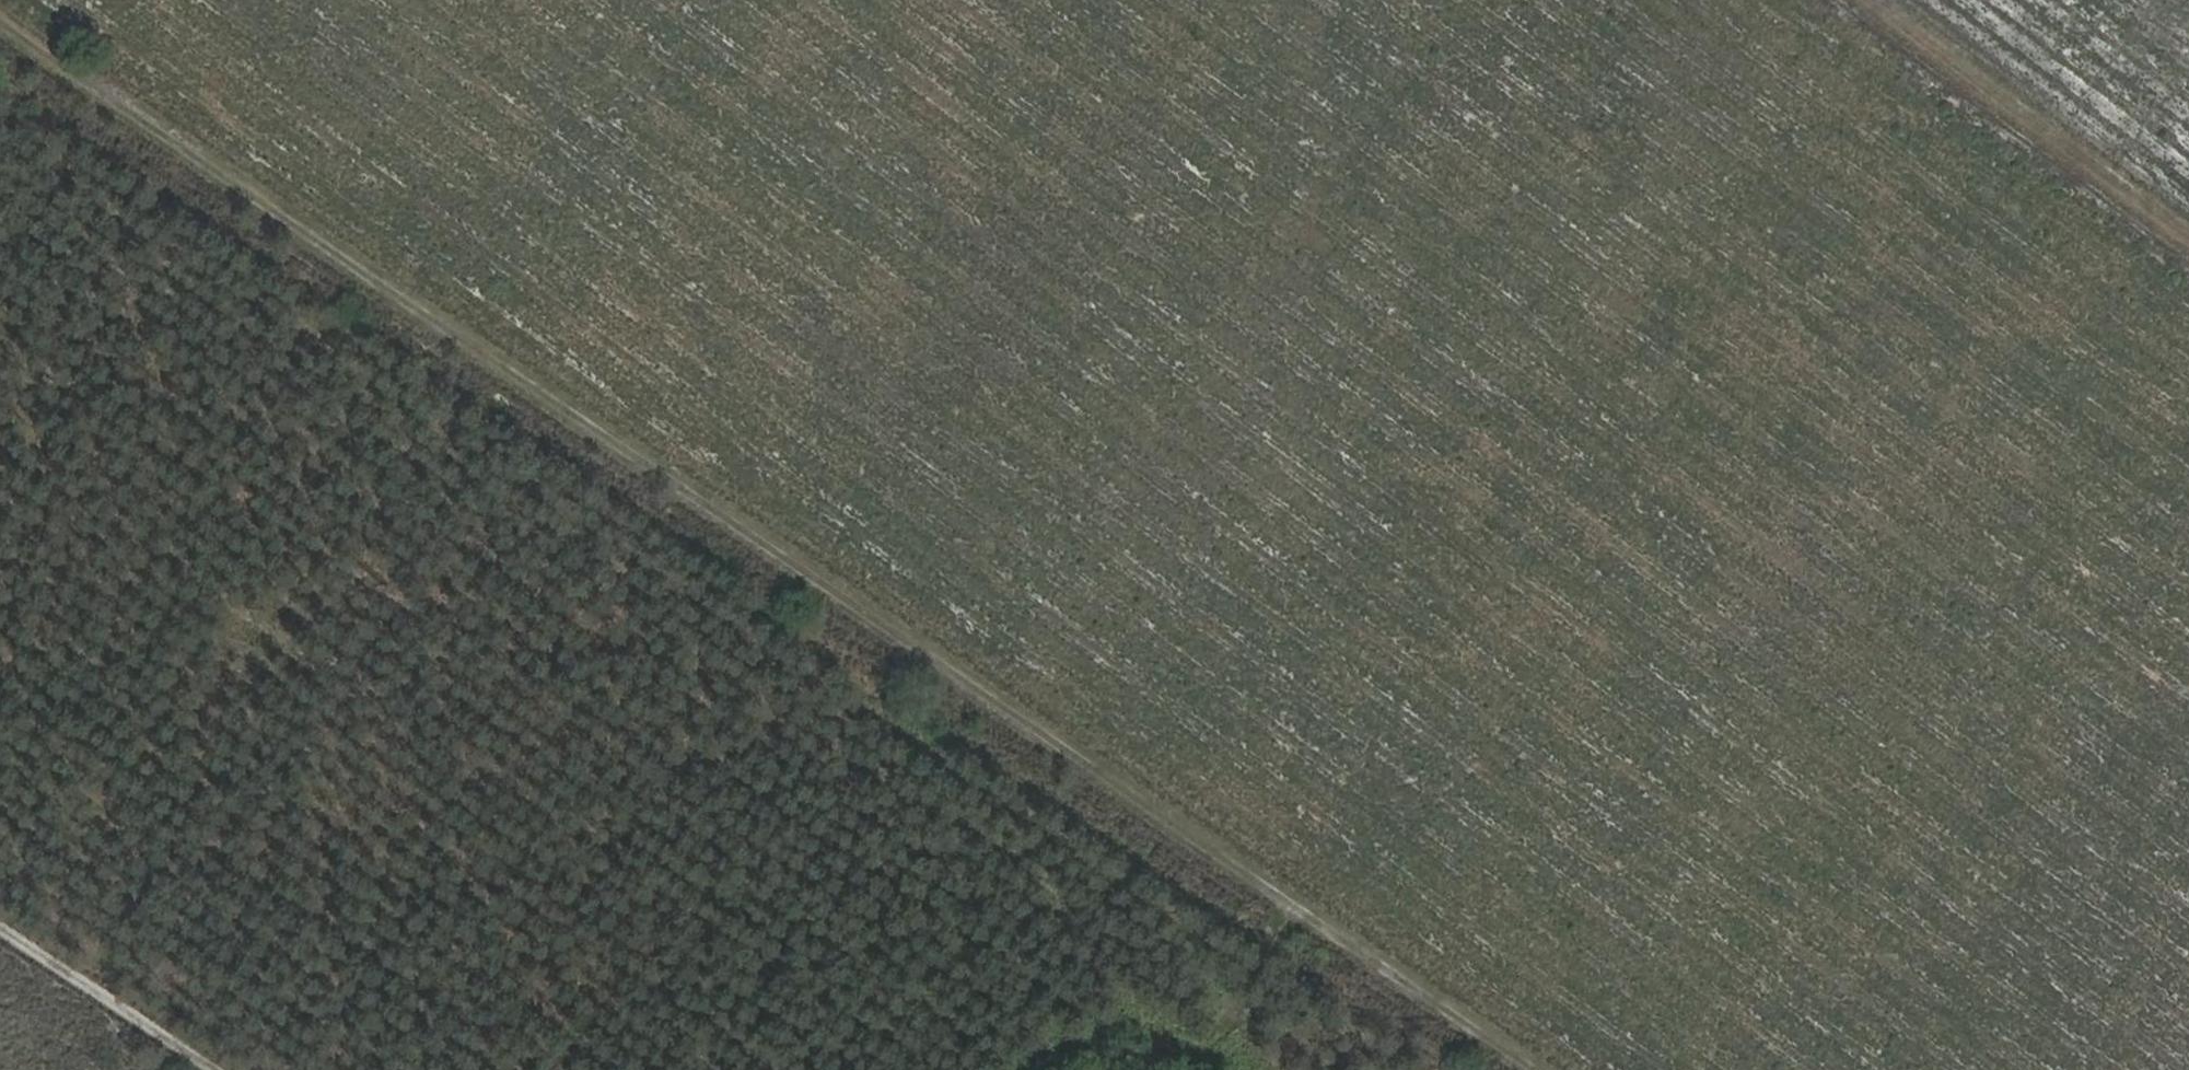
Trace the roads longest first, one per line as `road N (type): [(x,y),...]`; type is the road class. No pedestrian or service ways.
road 1 (track): [(1541,1069),(0,21)]
road 2 (track): [(2188,230),(1881,0)]
road 3 (track): [(224,1069),(0,922)]

